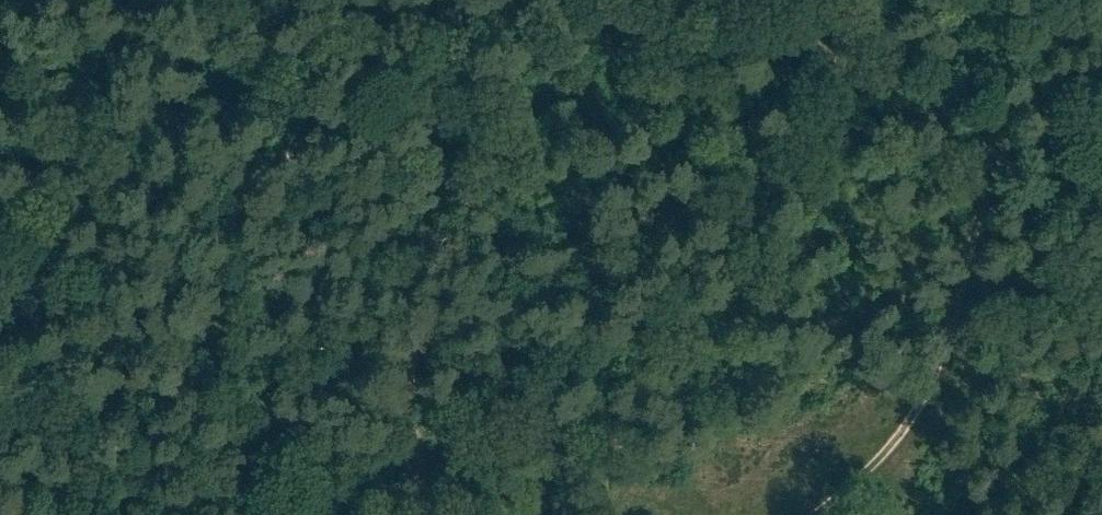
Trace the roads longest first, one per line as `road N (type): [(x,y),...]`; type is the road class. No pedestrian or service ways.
road 1 (track): [(1045,145),(1004,166),(987,194),(953,325),(900,434),(816,514)]
road 2 (track): [(422,245),(448,0)]
road 3 (track): [(422,514),(412,354)]

